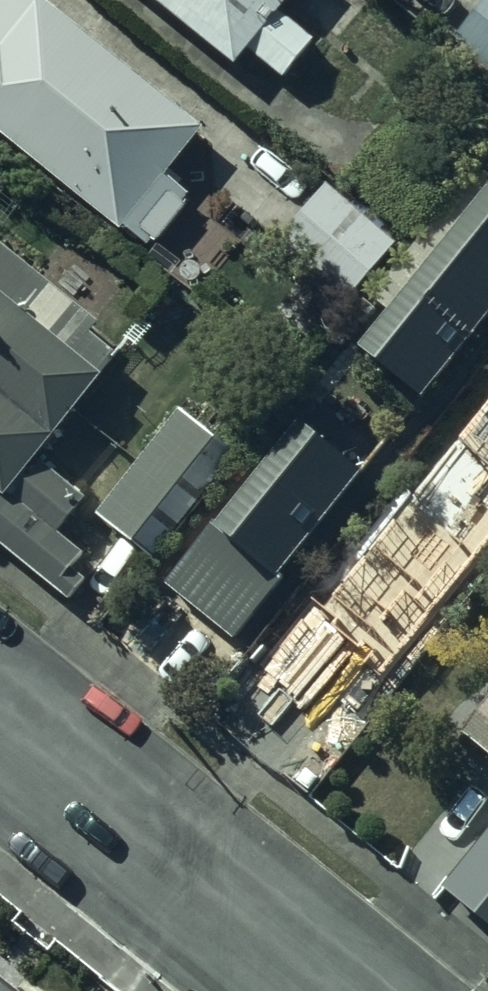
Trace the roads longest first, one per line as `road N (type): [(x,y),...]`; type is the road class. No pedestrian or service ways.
road 1 (residential): [(0,724),(328,990)]

